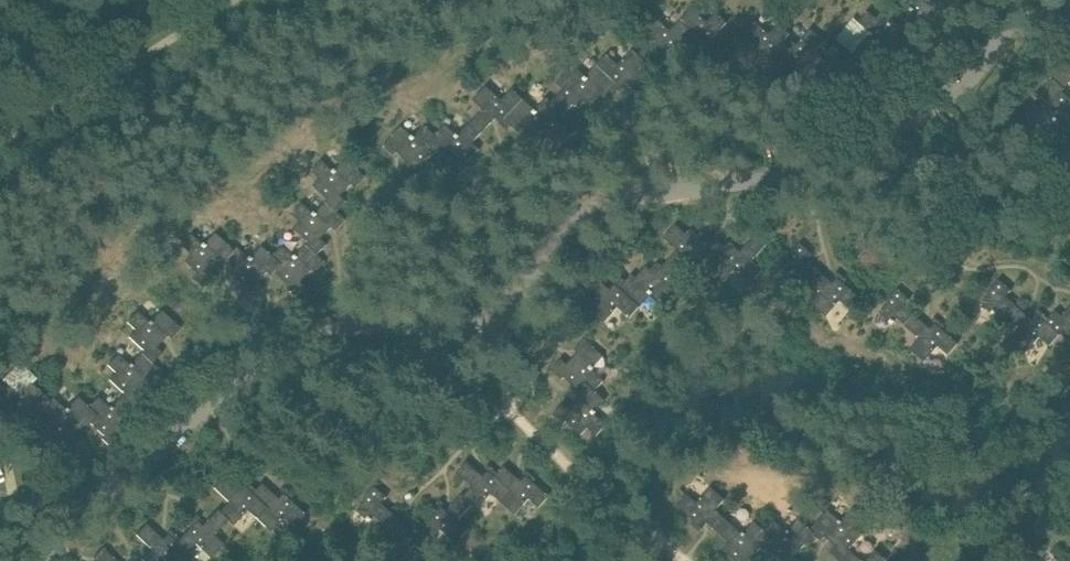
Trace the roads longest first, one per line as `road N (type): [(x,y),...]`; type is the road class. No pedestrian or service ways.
road 1 (track): [(215,0),(0,121)]

